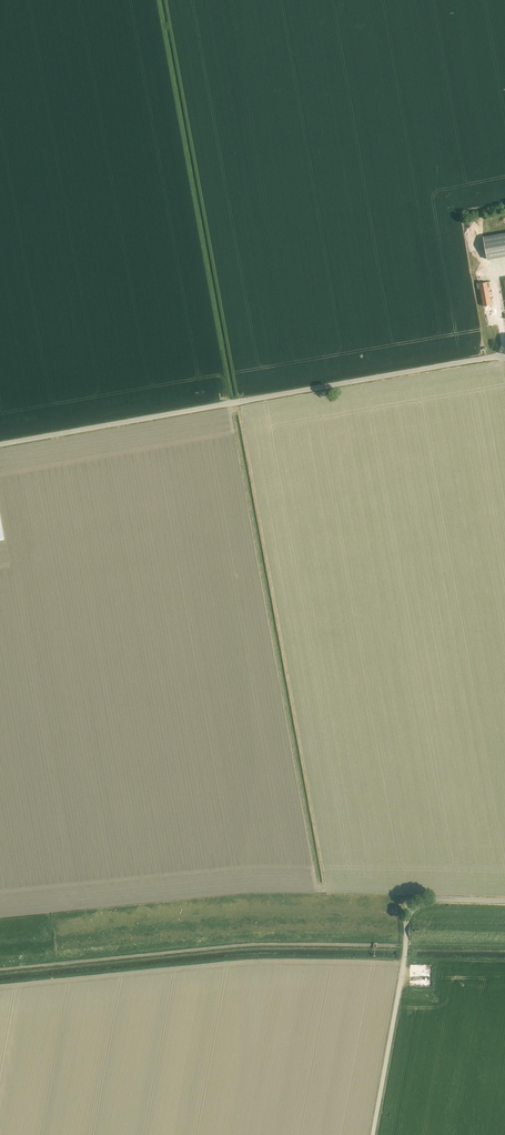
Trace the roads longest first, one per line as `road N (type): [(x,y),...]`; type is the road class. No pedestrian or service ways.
road 1 (unclassified): [(0,445),(504,356)]
road 2 (unclassified): [(374,1134),(409,914),(431,899),(504,901)]

